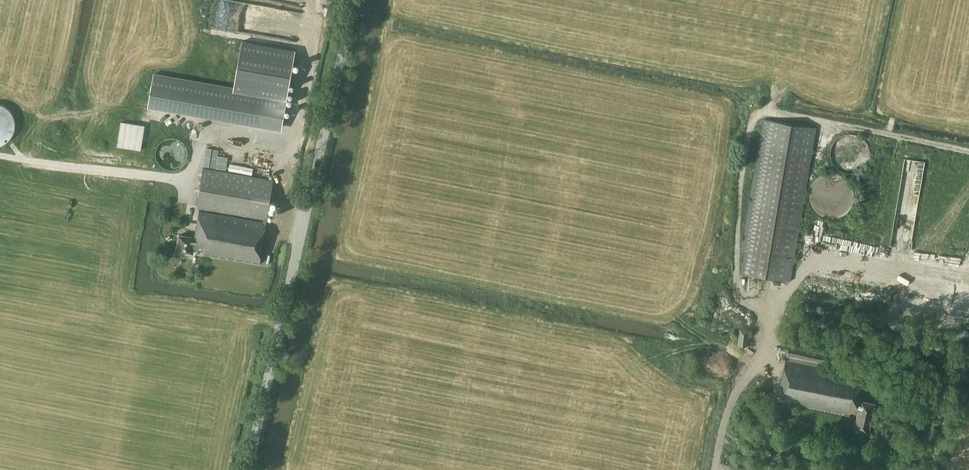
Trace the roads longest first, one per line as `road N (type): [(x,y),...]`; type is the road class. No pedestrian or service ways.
road 1 (tertiary): [(246,469),(353,0)]
road 2 (track): [(193,182),(0,155)]

